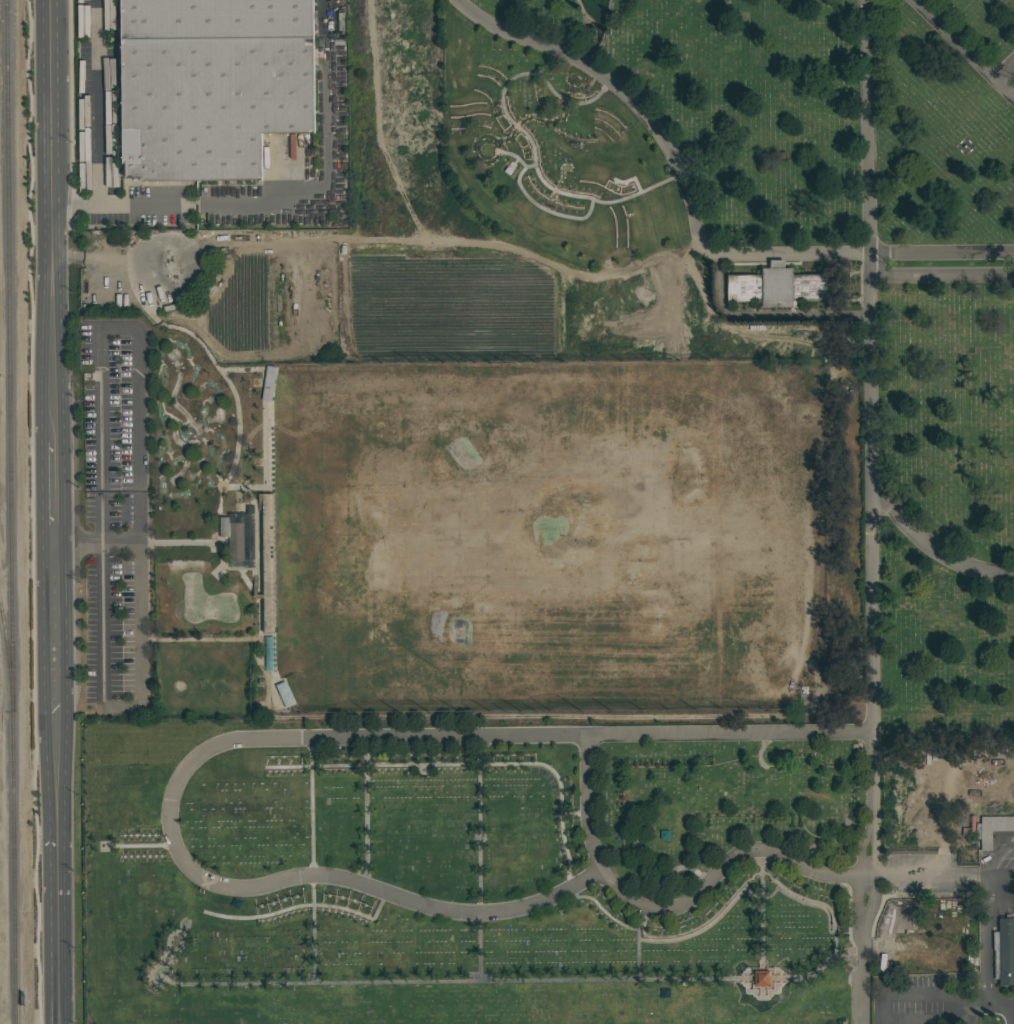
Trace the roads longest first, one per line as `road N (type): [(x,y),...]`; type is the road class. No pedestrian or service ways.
road 1 (tertiary): [(51,0),(60,1023)]

